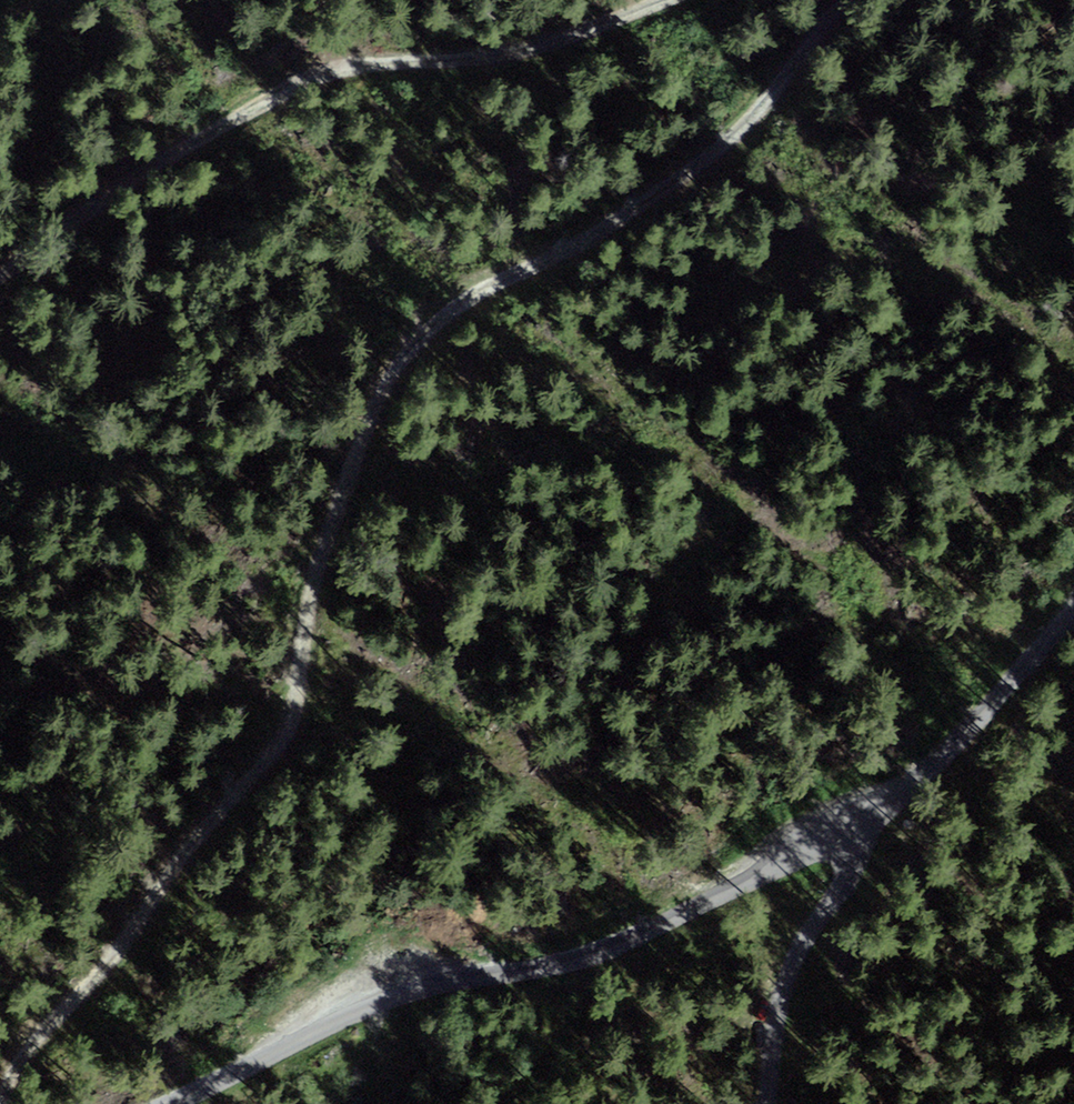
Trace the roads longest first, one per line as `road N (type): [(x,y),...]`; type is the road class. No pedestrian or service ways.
road 1 (track): [(850,0),(773,90),(644,211),(425,330),(363,417),(335,522),(304,572),(295,711),(140,918),(33,1039),(0,1097)]
road 2 (unclassified): [(866,823),(543,971),(397,982),(164,1103)]
road 3 (track): [(0,277),(297,81),(348,66),(476,63),(624,27),(681,0)]
road 4 (residential): [(769,1103),(793,960),(846,887),(866,823)]
road 5 (unclassified): [(1073,620),(866,823)]

